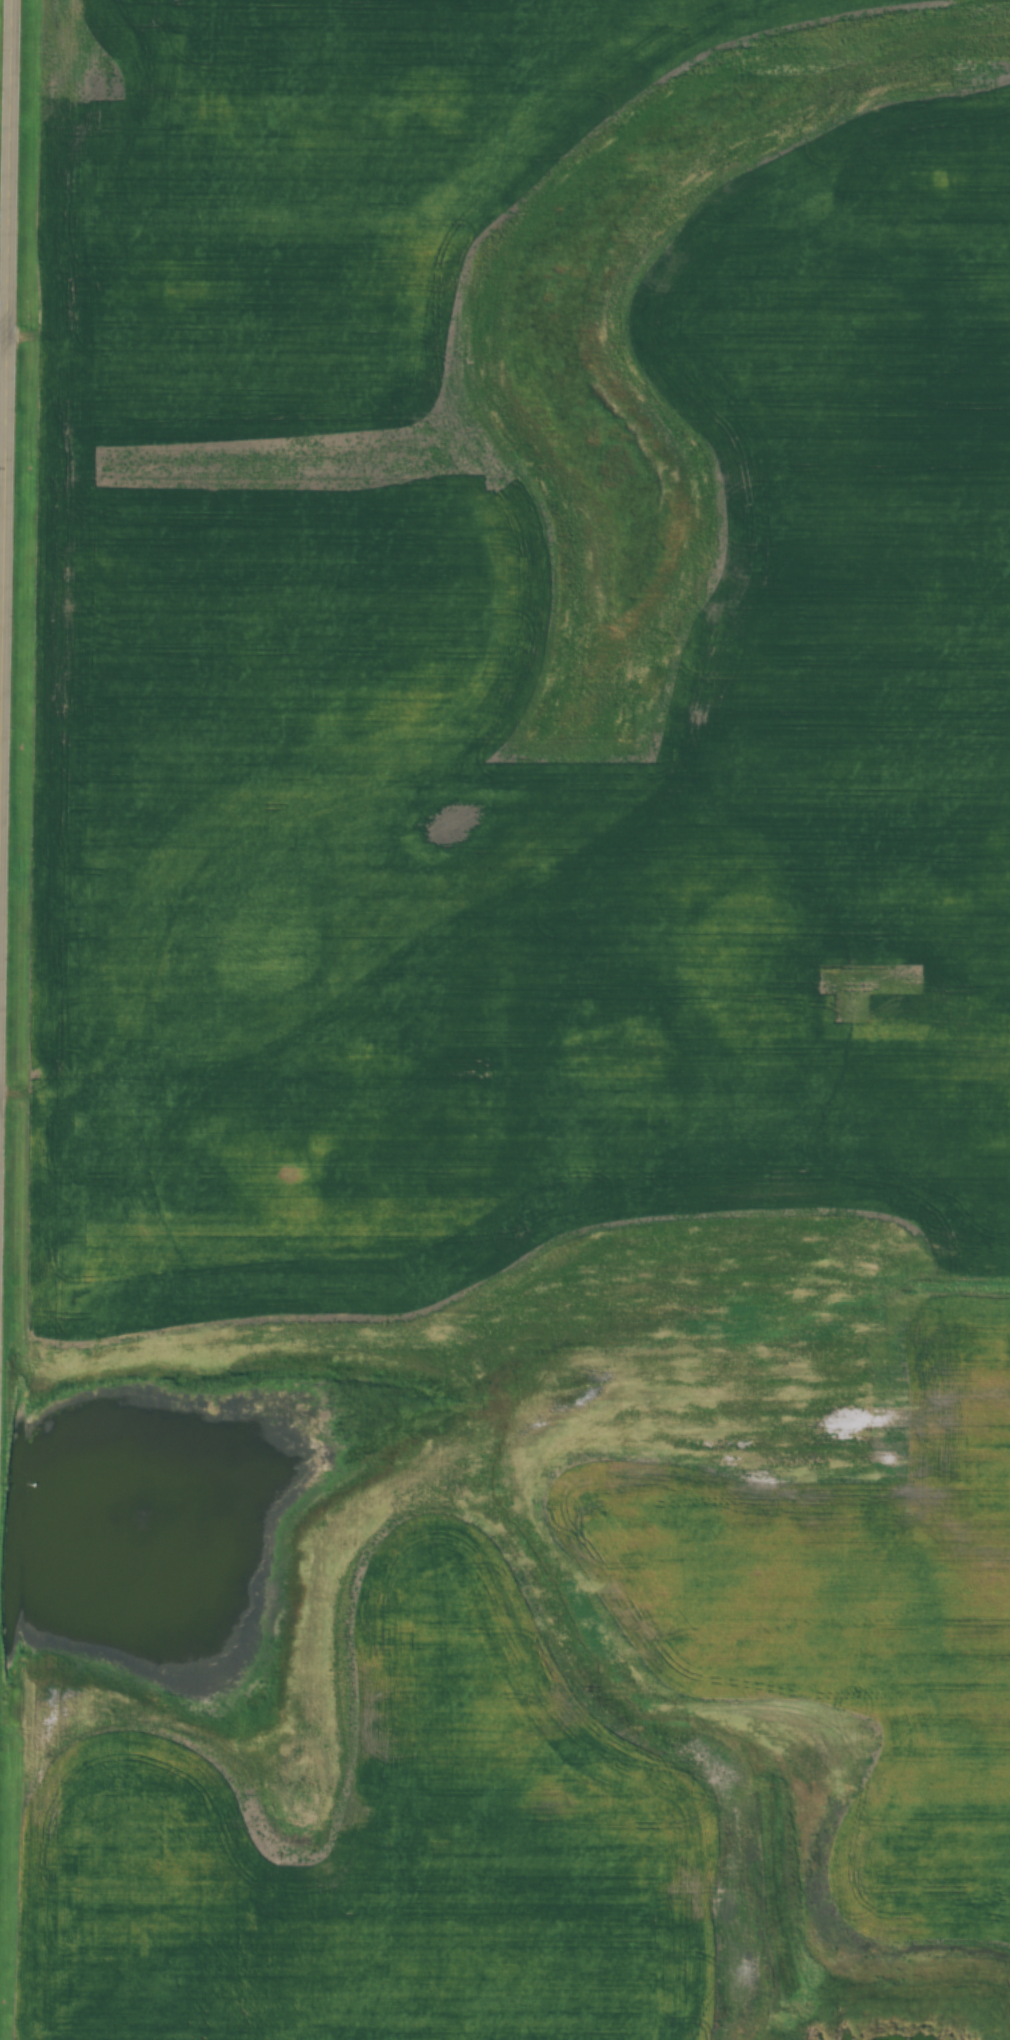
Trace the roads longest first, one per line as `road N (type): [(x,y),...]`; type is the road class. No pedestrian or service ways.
road 1 (tertiary): [(0,905),(11,0)]

